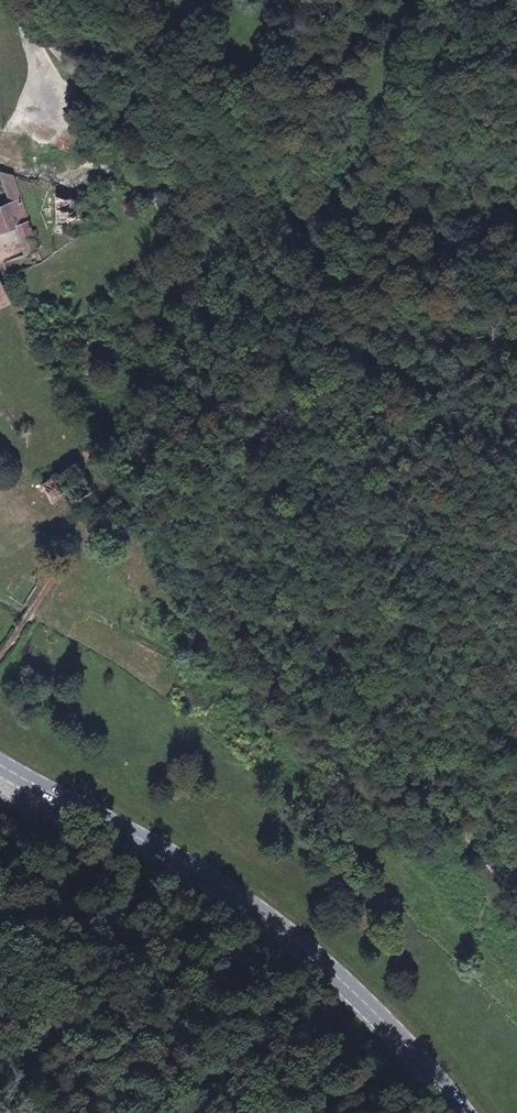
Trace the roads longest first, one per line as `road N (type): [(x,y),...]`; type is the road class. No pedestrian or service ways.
road 1 (secondary): [(0,764),(220,882),(277,924),(329,965),(463,1112)]
road 2 (track): [(74,76),(122,129),(132,124),(126,41),(112,0)]

